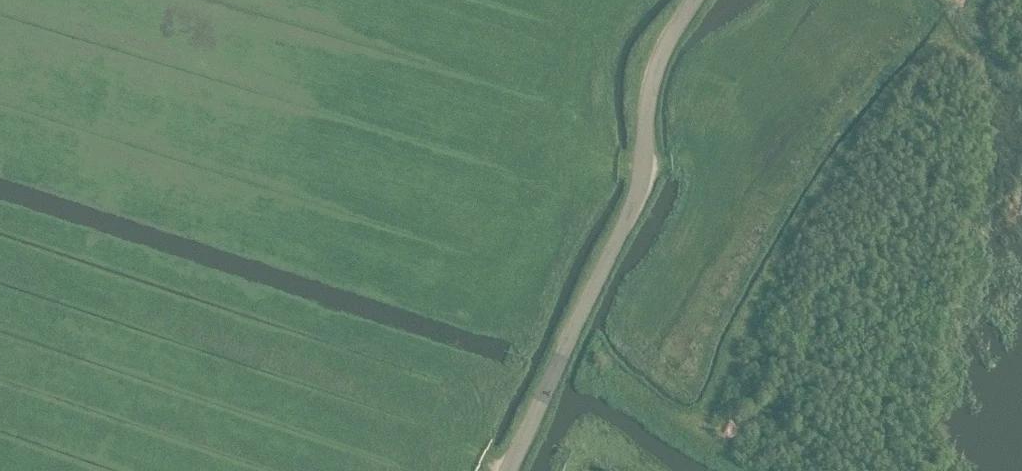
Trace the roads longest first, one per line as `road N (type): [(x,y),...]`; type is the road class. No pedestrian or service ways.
road 1 (unclassified): [(506,470),(631,209),(652,69),(692,0)]
road 2 (track): [(567,157),(697,165)]

